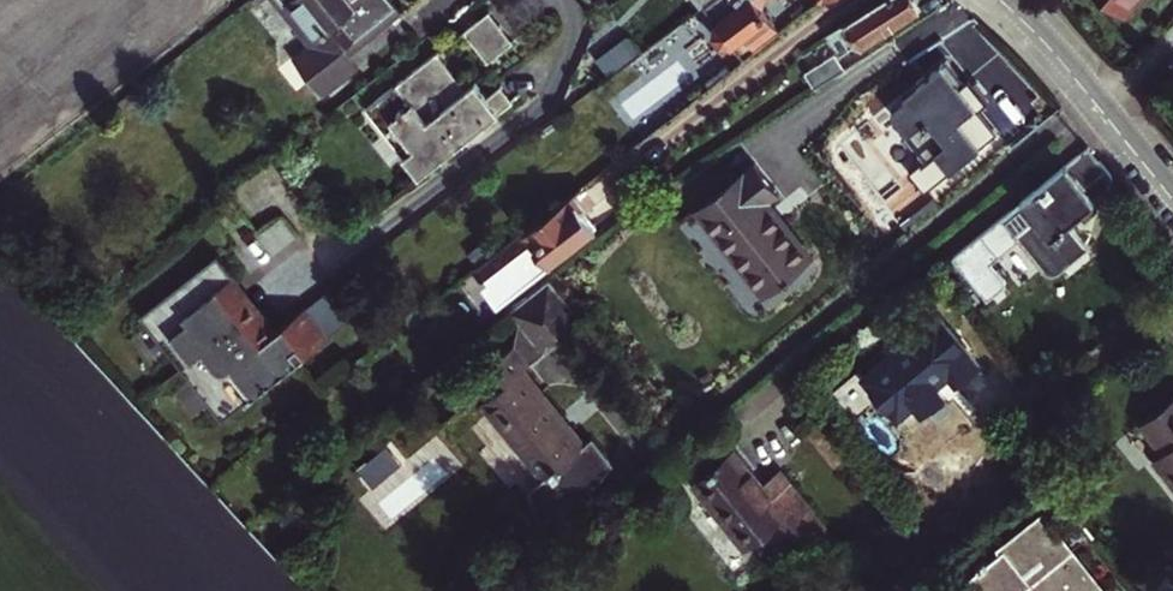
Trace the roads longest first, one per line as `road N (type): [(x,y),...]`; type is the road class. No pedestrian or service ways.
road 1 (residential): [(1172,187),(1011,0)]

